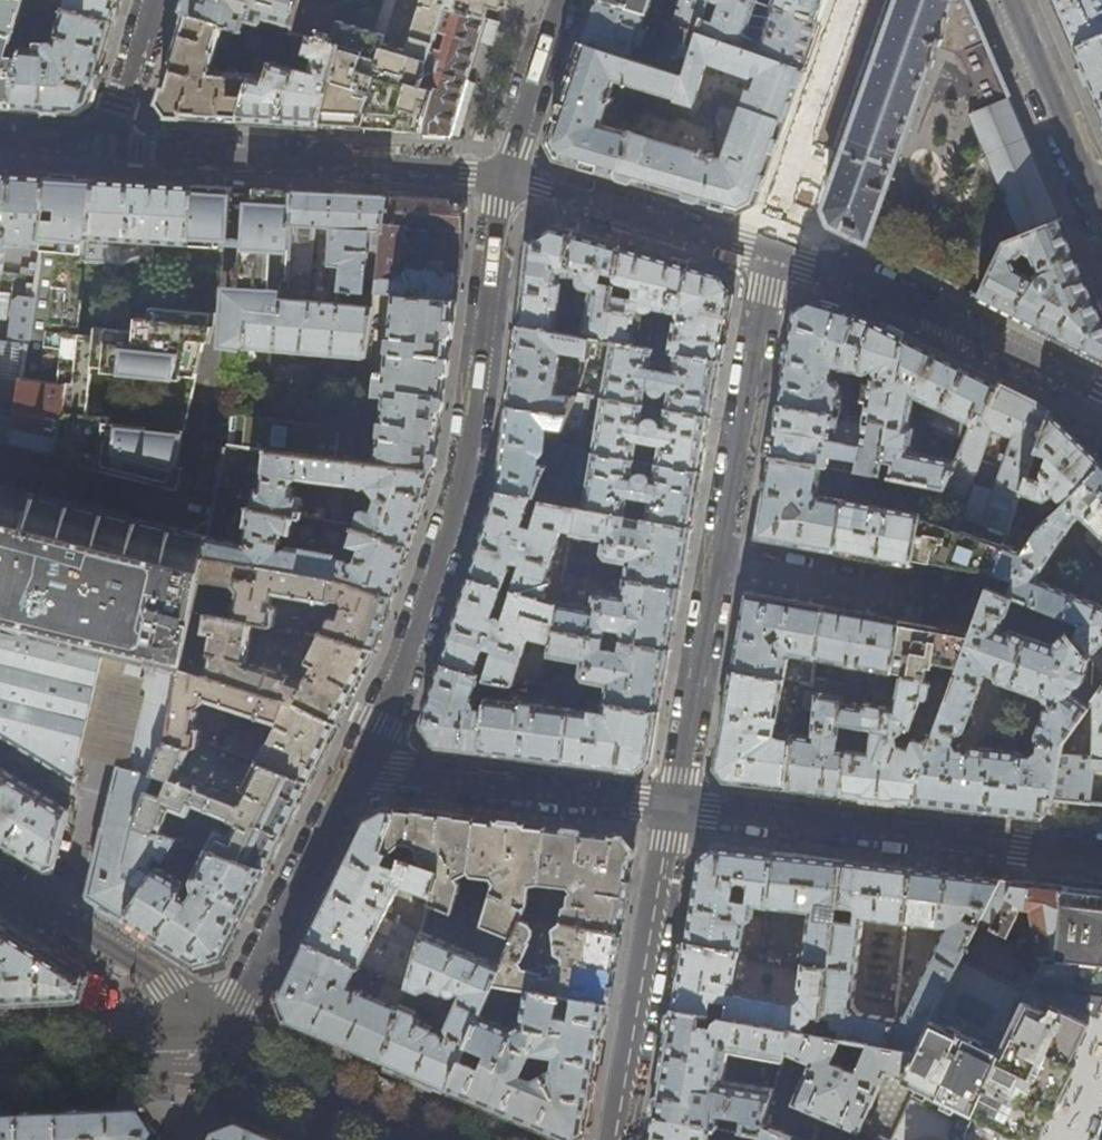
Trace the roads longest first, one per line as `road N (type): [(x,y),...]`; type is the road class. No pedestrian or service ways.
road 1 (residential): [(353,770),(407,660),(461,478),(504,180)]
road 2 (residential): [(674,810),(1101,855)]
road 3 (residential): [(1101,393),(862,282),(771,259)]
road 4 (residential): [(504,180),(155,151)]
road 5 (residential): [(674,810),(611,1139)]
road 6 (residential): [(353,770),(674,810)]
road 7 (residential): [(213,1050),(353,770)]
road 8 (residential): [(771,259),(719,564)]
road 9 (residential): [(771,259),(504,180)]
road 10 (residential): [(213,1050),(165,985),(0,885)]
road 11 (residential): [(1002,0),(1101,233)]
road 12 (residential): [(719,564),(674,810)]
road 13 (tertiary): [(213,1050),(434,1139)]
road 14 (tertiary): [(0,1060),(213,1050)]
road 15 (residential): [(504,180),(565,0)]
road 16 (residential): [(719,564),(898,595)]
road 17 (residential): [(156,0),(115,148)]

